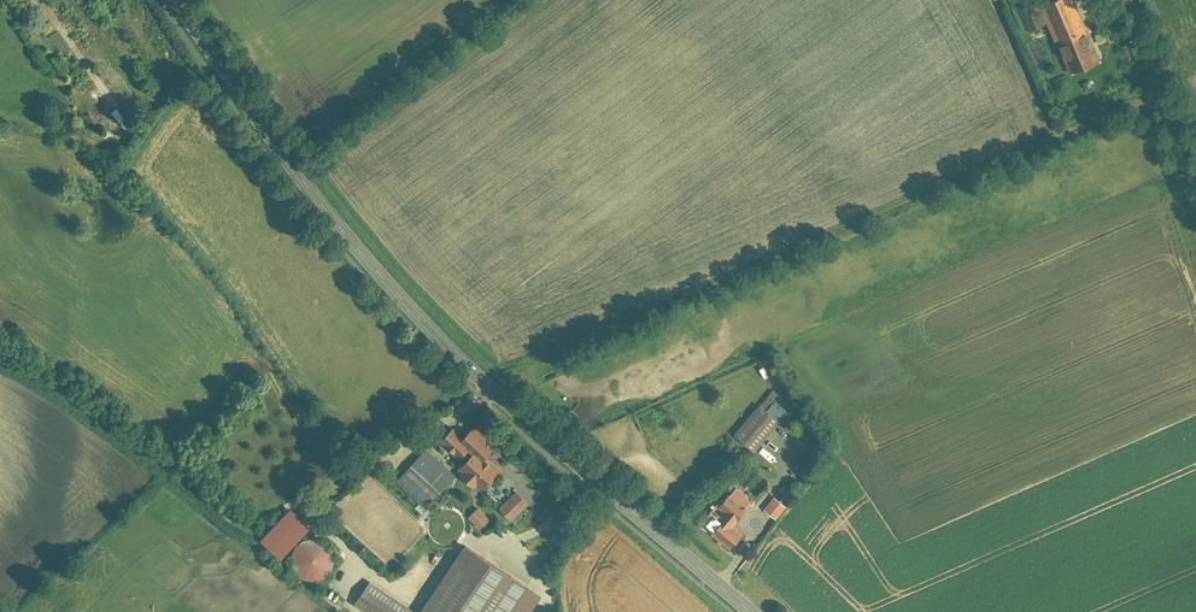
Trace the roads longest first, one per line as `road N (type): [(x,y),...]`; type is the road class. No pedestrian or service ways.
road 1 (tertiary): [(750,611),(439,340),(307,182),(176,0)]
road 2 (residential): [(1195,200),(1126,0)]

